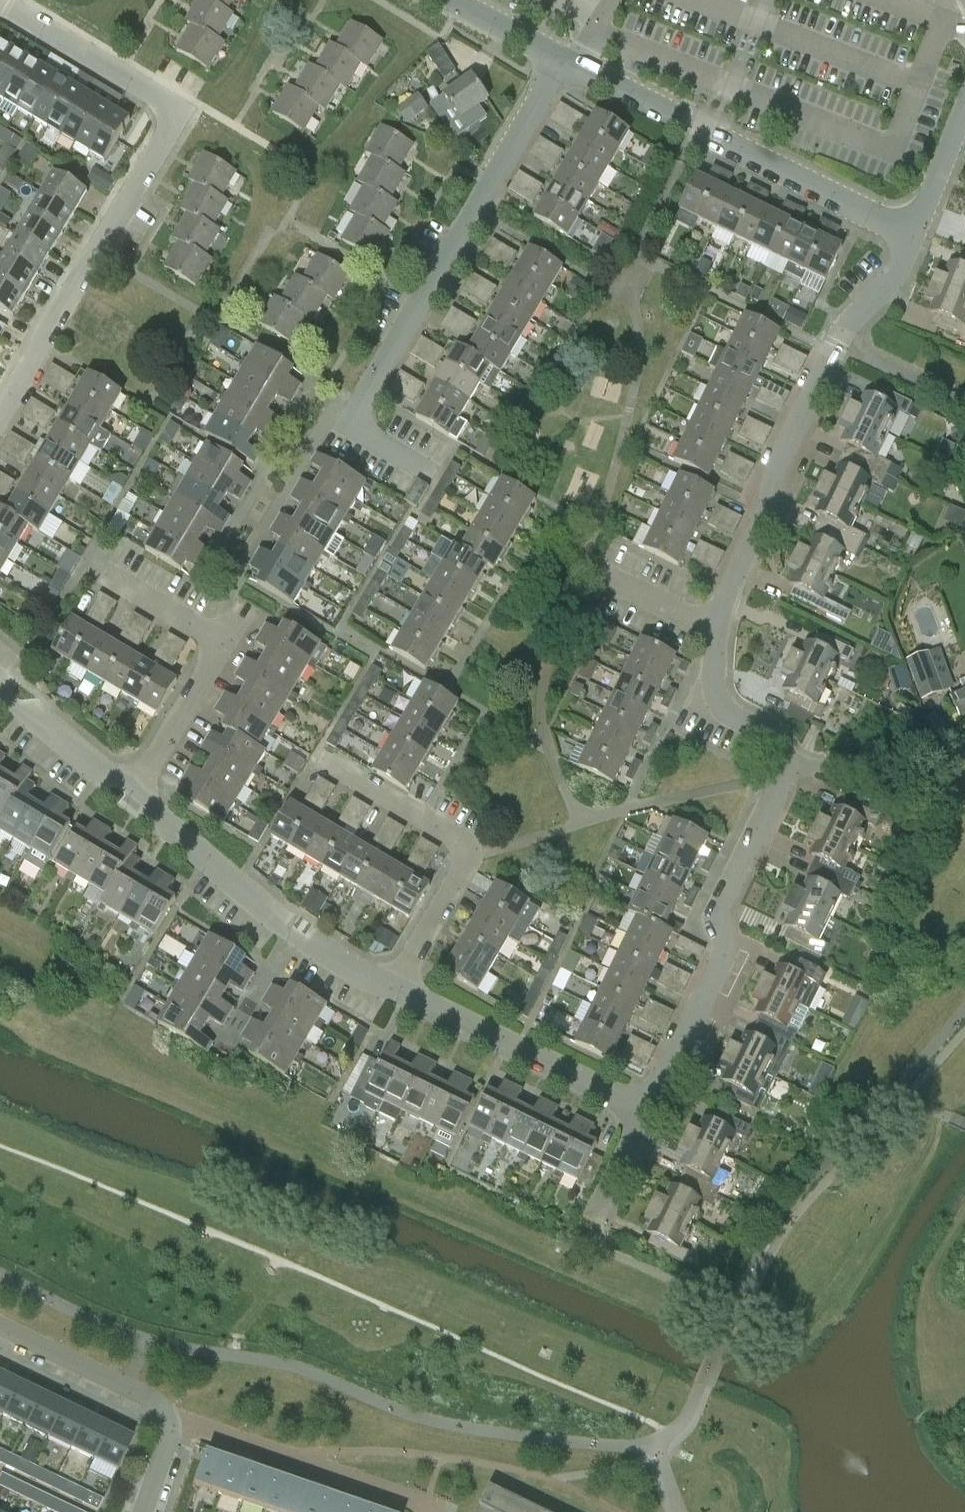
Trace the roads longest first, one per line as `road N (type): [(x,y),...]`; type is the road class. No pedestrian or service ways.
road 1 (residential): [(646,1113),(725,956),(719,914),(789,771),(786,751),(714,691),(713,652),(772,483),(840,341),(887,283),(917,226)]
road 2 (residential): [(0,419),(179,114),(169,98),(6,0)]
road 3 (residential): [(419,466),(364,437),(352,416),(563,64)]
road 4 (residential): [(917,226),(563,64)]
road 5 (residential): [(396,991),(468,857),(464,839),(328,759)]
road 6 (residential): [(138,806),(228,643),(110,569)]
road 7 (residential): [(396,991),(138,806)]
road 8 (residential): [(646,1113),(396,991)]
road 9 (residential): [(432,1511),(171,1422)]
road 10 (residential): [(171,1422),(125,1389),(0,1326)]
road 11 (residential): [(138,806),(0,684)]
road 12 (residential): [(563,64),(451,0)]
road 13 (residential): [(917,226),(964,116)]

